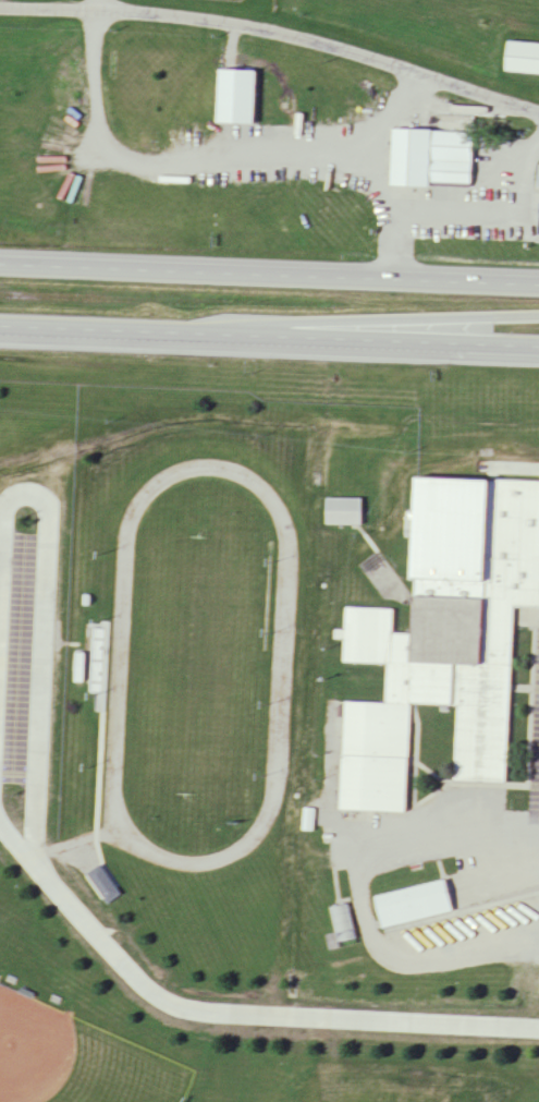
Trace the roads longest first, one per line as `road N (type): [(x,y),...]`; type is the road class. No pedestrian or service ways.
road 1 (residential): [(0,10),(228,23),(358,55),(538,115)]
road 2 (trunk): [(0,330),(538,349)]
road 3 (trunk): [(538,288),(0,269)]
road 4 (trunk): [(138,335),(253,322),(538,315)]

